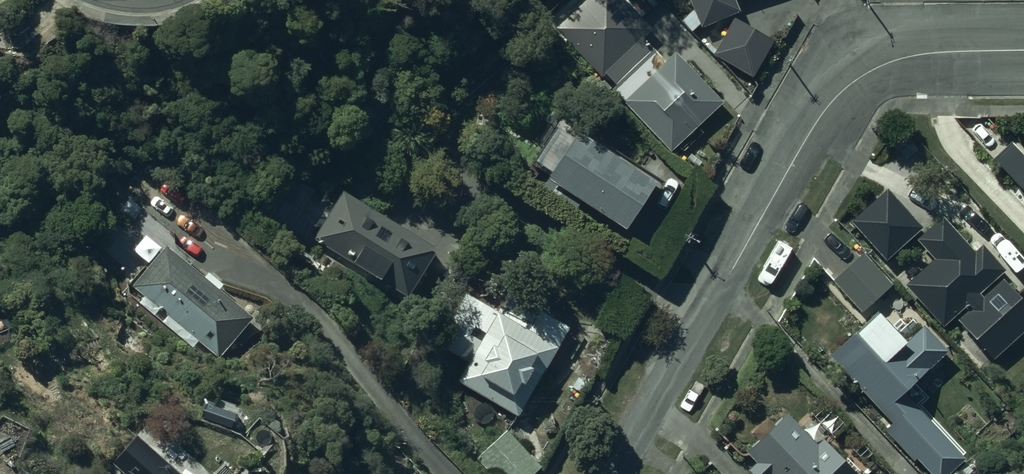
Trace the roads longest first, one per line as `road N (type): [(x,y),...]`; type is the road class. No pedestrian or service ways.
road 1 (residential): [(1023,51),(893,59),(849,83),(811,131),(612,473)]

